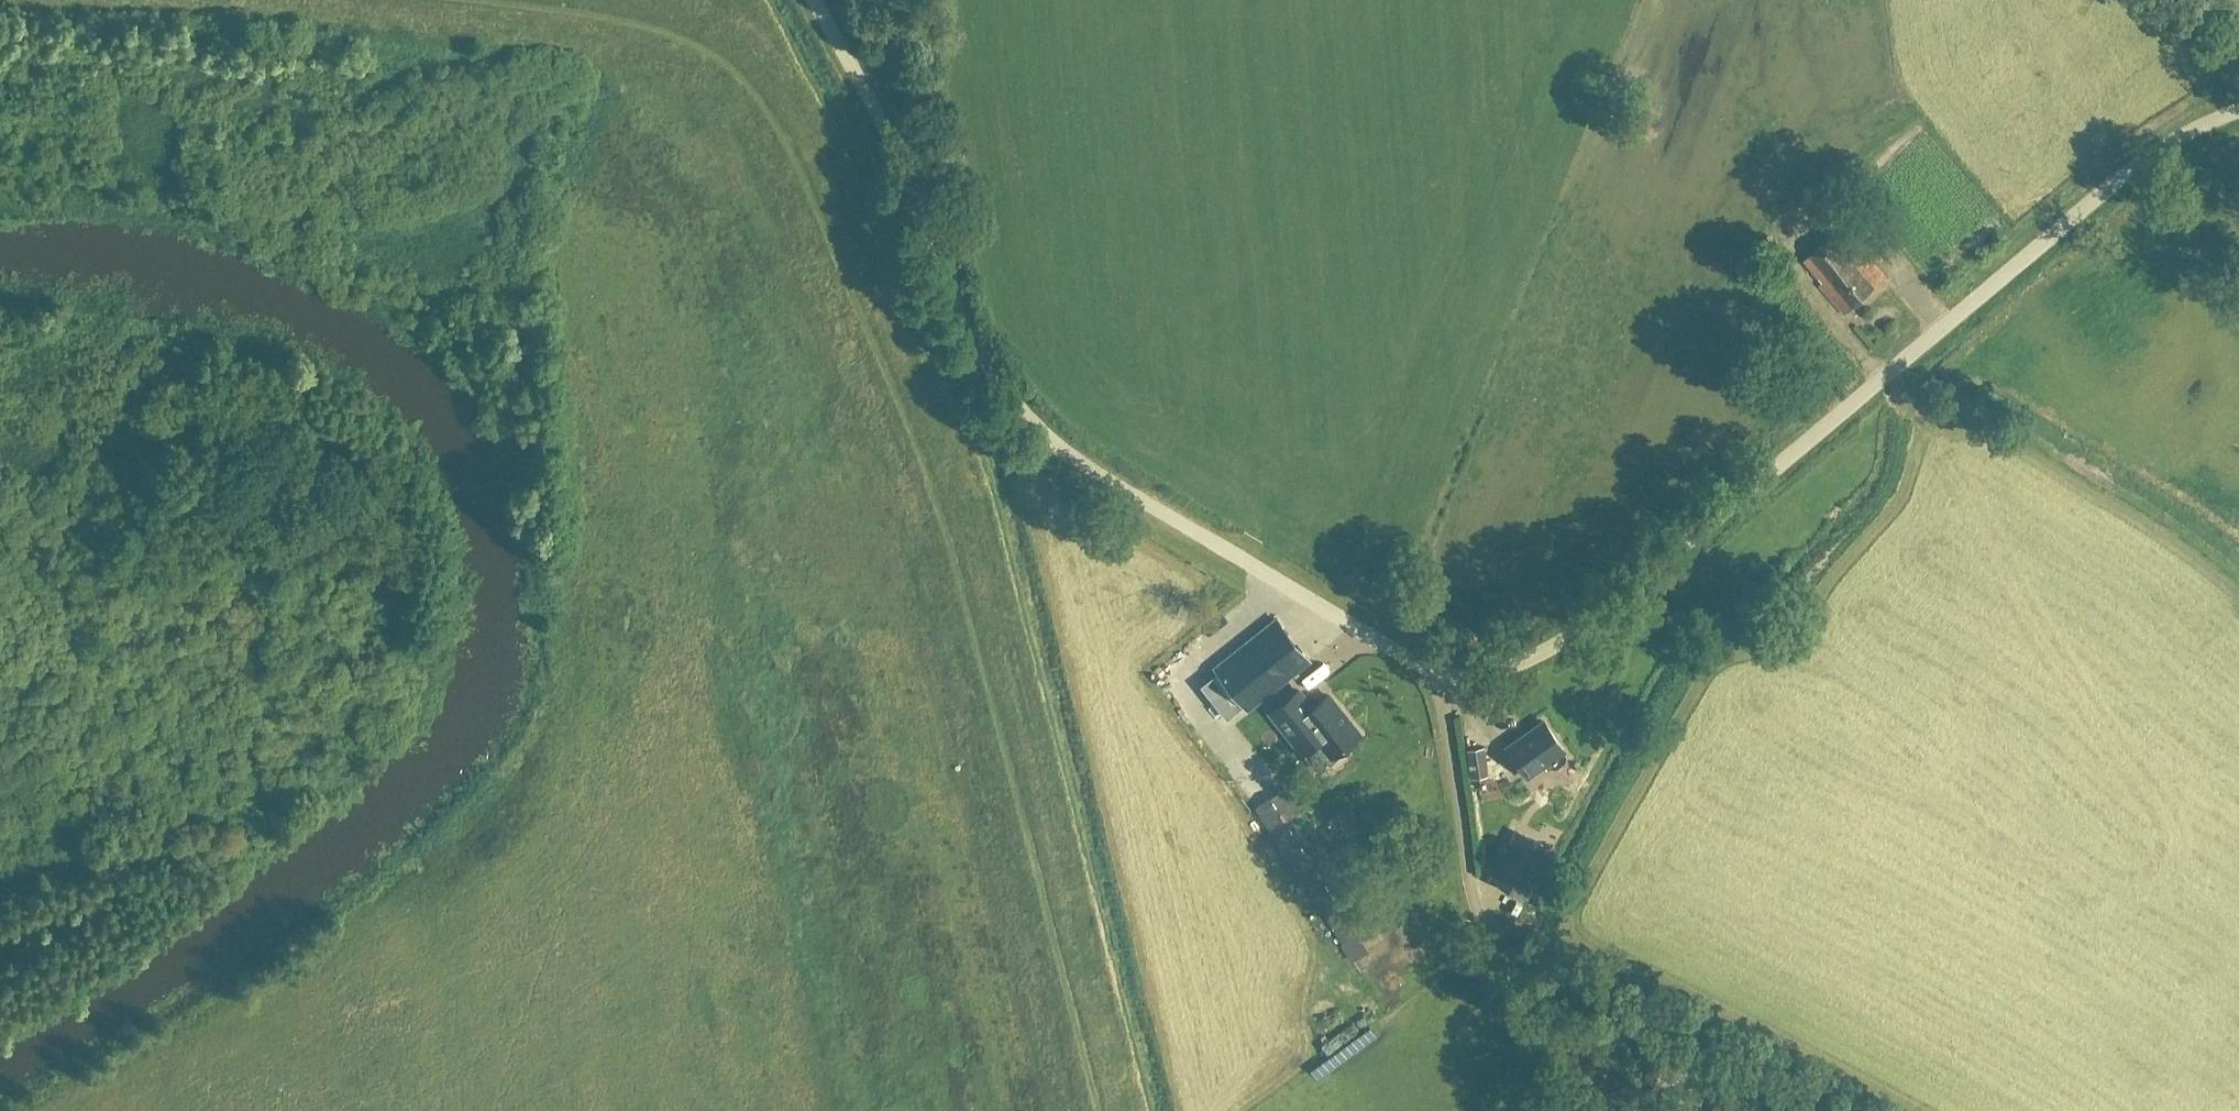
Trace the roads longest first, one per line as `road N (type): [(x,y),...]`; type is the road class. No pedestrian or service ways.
road 1 (unclassified): [(1436,674),(1487,673),(1549,649),(2085,213),(2195,142),(2238,126)]
road 2 (unclassified): [(1436,674),(1065,460),(1038,436),(1010,397),(815,0)]
road 3 (unclassified): [(1615,1110),(1519,996),(1472,889),(1436,674)]

